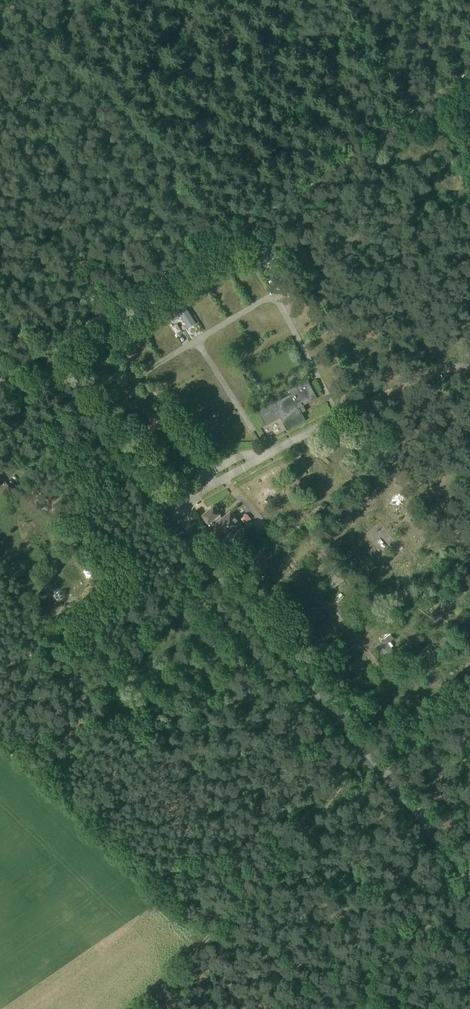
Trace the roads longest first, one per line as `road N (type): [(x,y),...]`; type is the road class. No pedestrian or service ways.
road 1 (unclassified): [(469,875),(35,357)]
road 2 (track): [(35,357),(469,65)]
road 3 (track): [(368,758),(136,1008)]

